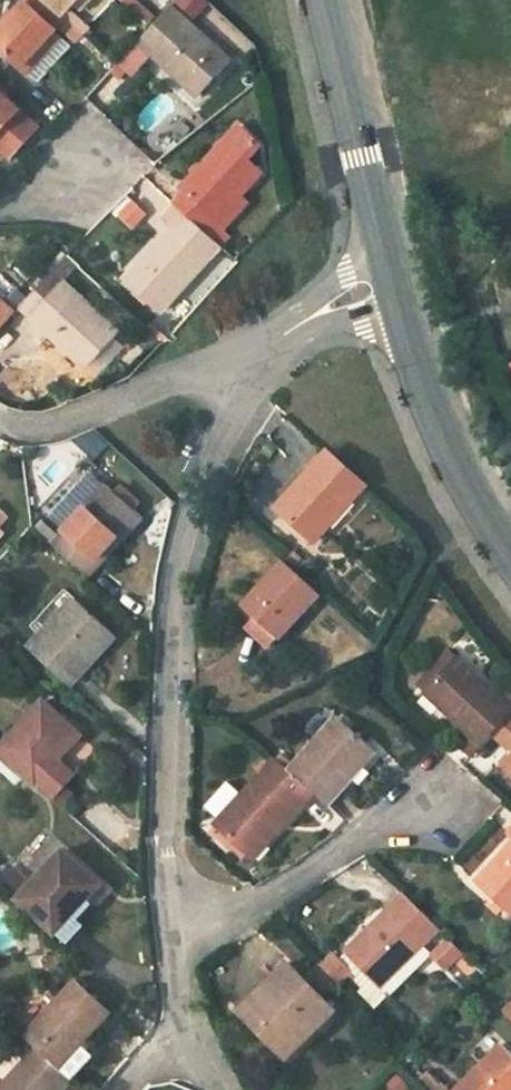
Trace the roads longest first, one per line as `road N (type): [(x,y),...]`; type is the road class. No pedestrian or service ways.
road 1 (residential): [(259,356),(226,426),(173,595),(160,806),(172,940)]
road 2 (residential): [(455,785),(240,918),(172,940)]
road 3 (tertiary): [(384,286),(490,530),(510,557)]
road 4 (tertiary): [(319,0),(384,286)]
road 5 (residential): [(0,423),(49,427),(259,356)]
road 6 (residential): [(384,286),(313,316),(259,356)]

